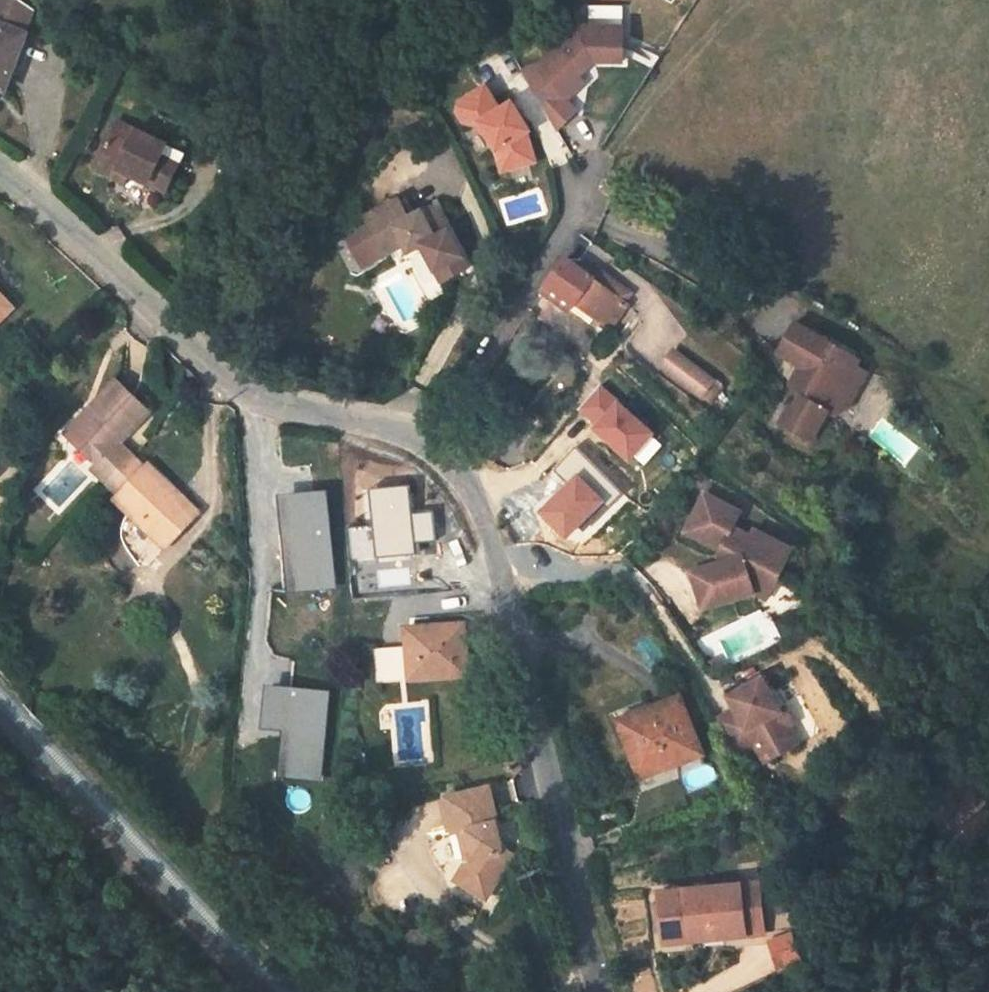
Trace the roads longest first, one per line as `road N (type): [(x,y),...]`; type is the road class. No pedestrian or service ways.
road 1 (tertiary): [(443,453),(490,535),(598,991)]
road 2 (tertiary): [(0,177),(251,396),(374,424),(443,453)]
road 3 (residential): [(586,186),(575,226),(443,453)]

